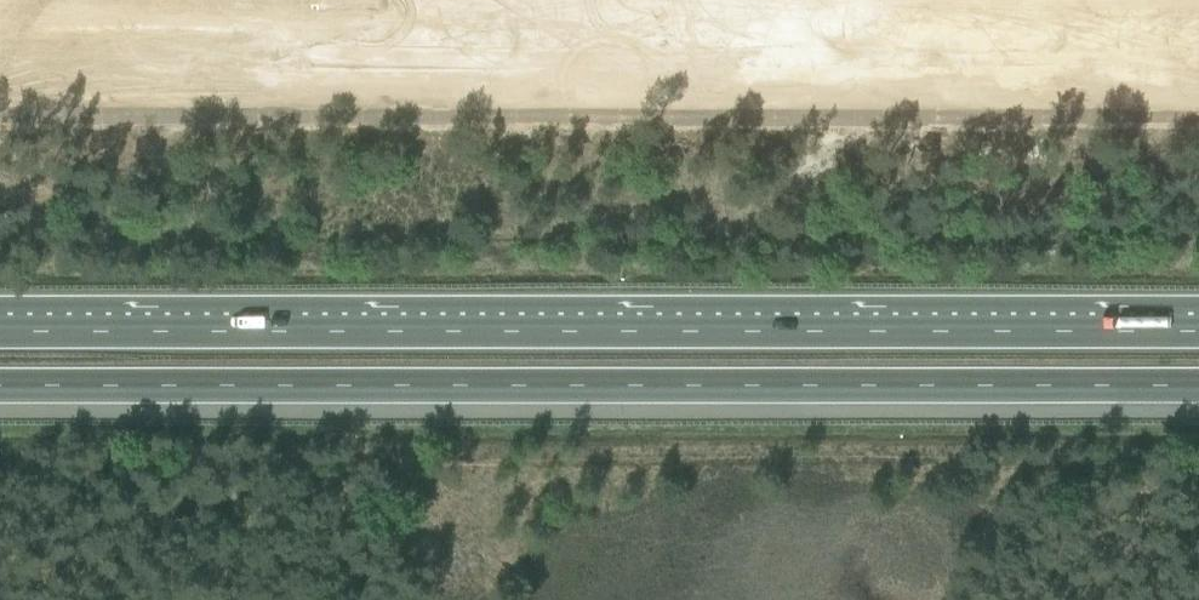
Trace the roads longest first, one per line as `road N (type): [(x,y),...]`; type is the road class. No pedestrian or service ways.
road 1 (track): [(1198,113),(0,115)]
road 2 (motorway): [(0,387),(1198,386)]
road 3 (motorway): [(1198,331),(0,330)]

